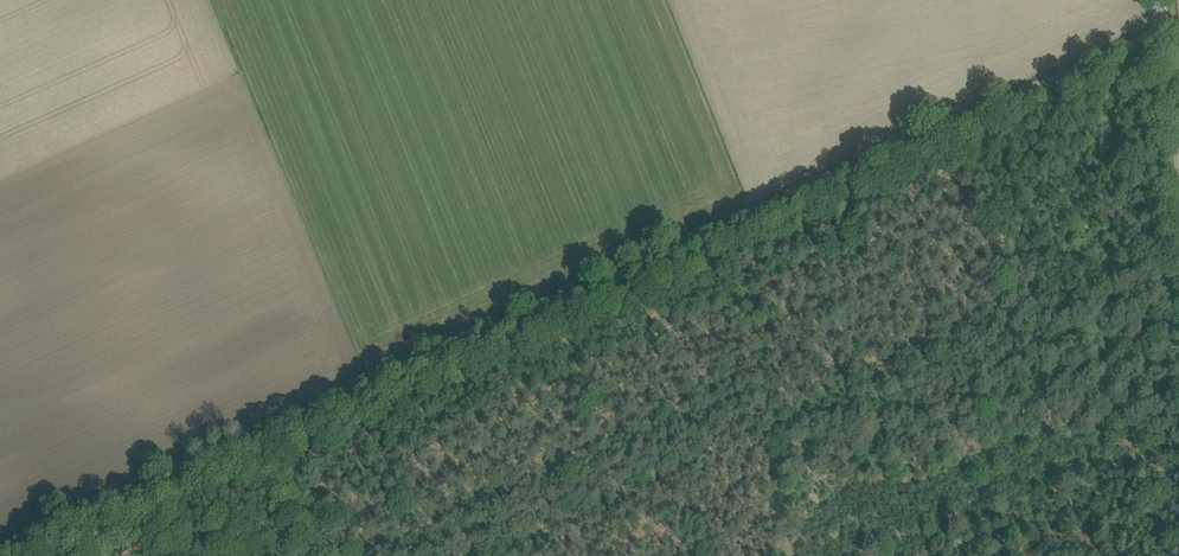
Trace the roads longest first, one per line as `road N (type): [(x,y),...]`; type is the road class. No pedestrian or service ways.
road 1 (track): [(275,435),(1164,32)]
road 2 (track): [(732,226),(785,555)]
road 3 (track): [(49,536),(275,435)]
road 4 (unclassified): [(1178,155),(1160,0)]
road 5 (track): [(275,435),(322,555)]

